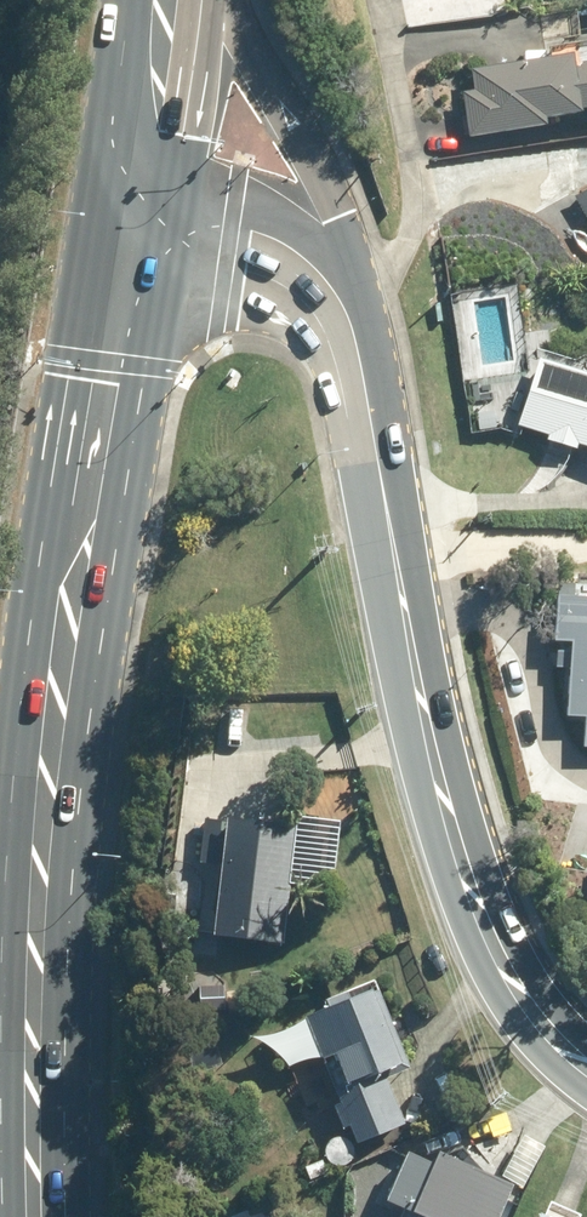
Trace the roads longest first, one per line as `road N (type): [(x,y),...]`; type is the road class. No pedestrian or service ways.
road 1 (primary): [(137,214),(76,567),(49,785),(32,980),(36,1216)]
road 2 (secondary): [(586,1048),(504,967),(444,803),(373,423)]
road 3 (primary): [(232,0),(341,218),(359,290),(373,423)]
road 4 (secondary): [(373,423),(350,343),(327,295),(296,260),(267,238),(137,214)]
road 5 (primary): [(166,0),(137,214)]

